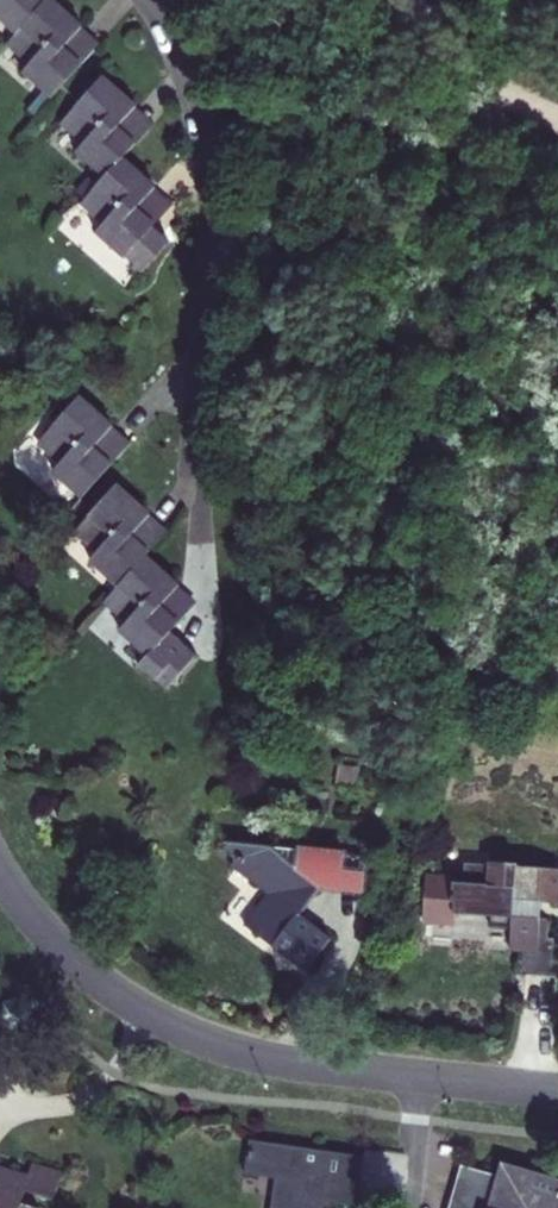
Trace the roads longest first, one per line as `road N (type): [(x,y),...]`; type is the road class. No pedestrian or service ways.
road 1 (residential): [(0,876),(86,973),(199,1038),(294,1062),(557,1092)]

